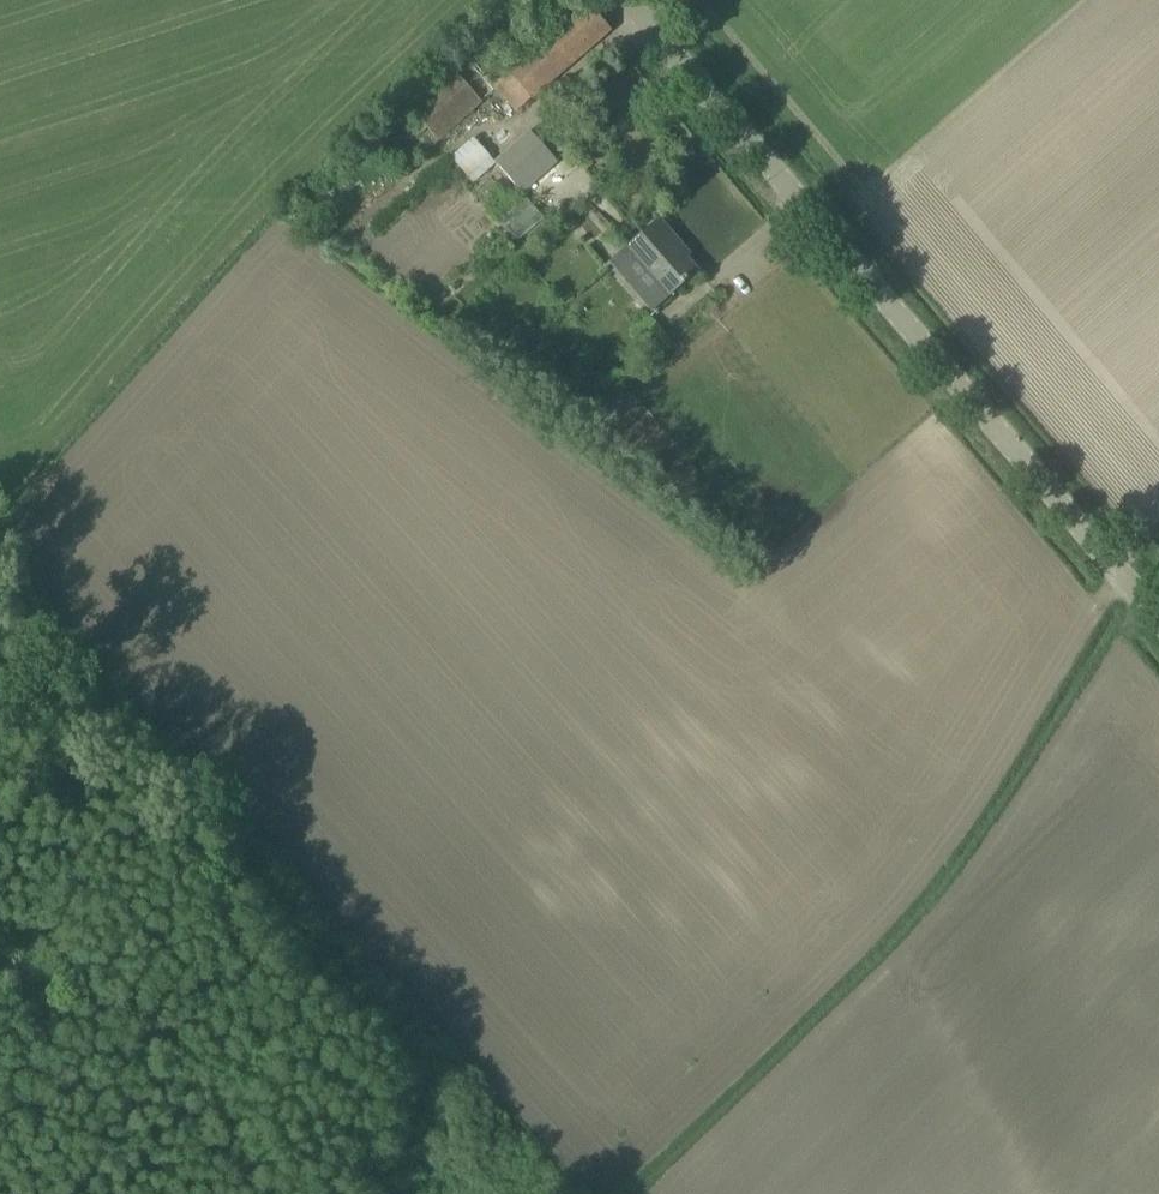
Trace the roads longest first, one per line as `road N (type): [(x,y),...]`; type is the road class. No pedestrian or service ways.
road 1 (unclassified): [(1158,624),(624,0)]

